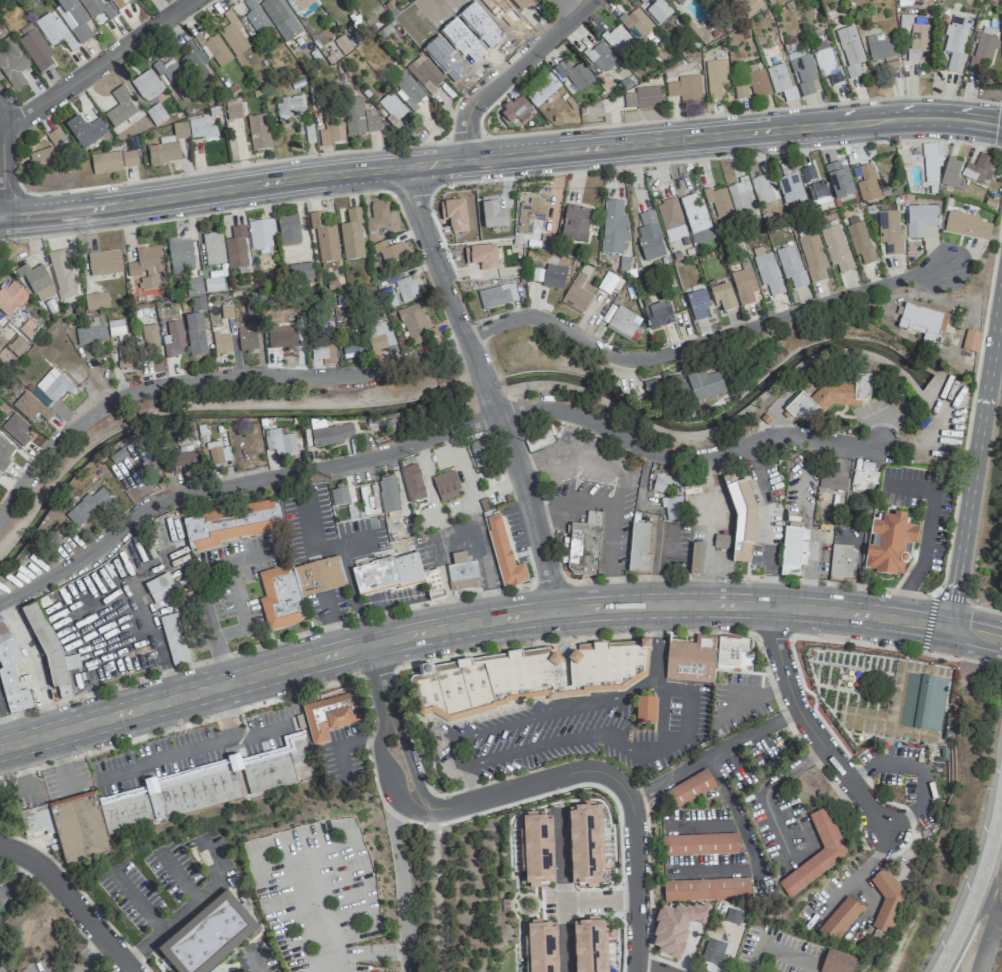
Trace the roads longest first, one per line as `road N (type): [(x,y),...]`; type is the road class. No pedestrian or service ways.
road 1 (residential): [(0,512),(73,425),(124,394),(161,383),(373,371),(525,317),(602,352),(646,361),(945,266)]
road 2 (primary): [(946,626),(930,613),(804,597),(656,593),(552,601),(366,635),(0,735)]
road 3 (primary): [(0,760),(372,657),(492,632),(716,616),(925,636),(946,626)]
road 4 (residential): [(0,601),(179,493),(355,461),(494,414),(560,410),(680,462),(780,435),(876,446)]
road 5 (secondary): [(0,217),(322,174),(778,129)]
road 6 (residential): [(556,623),(523,478),(404,166)]
road 7 (residential): [(409,793),(435,806),(571,769),(604,773),(629,799),(632,815),(635,971)]
road 8 (secondary): [(1001,279),(946,626)]
road 9 (residential): [(408,947),(394,822),(409,793),(366,635)]
road 10 (residential): [(770,618),(797,711),(888,830)]
road 11 (residential): [(0,126),(187,0)]
road 12 (secondary): [(778,129),(917,116),(1001,125)]
road 13 (residential): [(465,160),(463,129),(474,99),(589,0)]
road 14 (motorway): [(1001,776),(982,870),(937,971)]
road 15 (residential): [(0,846),(55,881),(133,971)]

